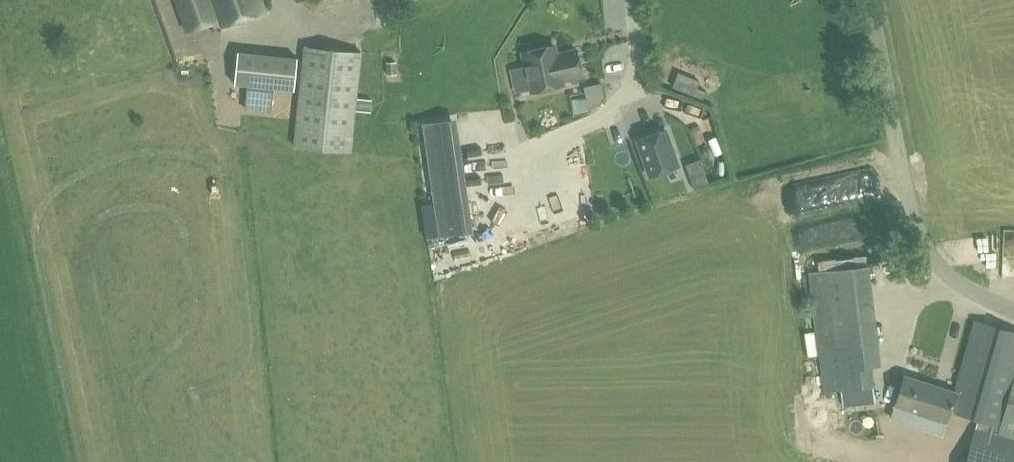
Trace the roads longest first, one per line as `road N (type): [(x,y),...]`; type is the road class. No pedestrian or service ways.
road 1 (unclassified): [(1013,312),(960,285),(924,245),(903,175),(871,0)]

